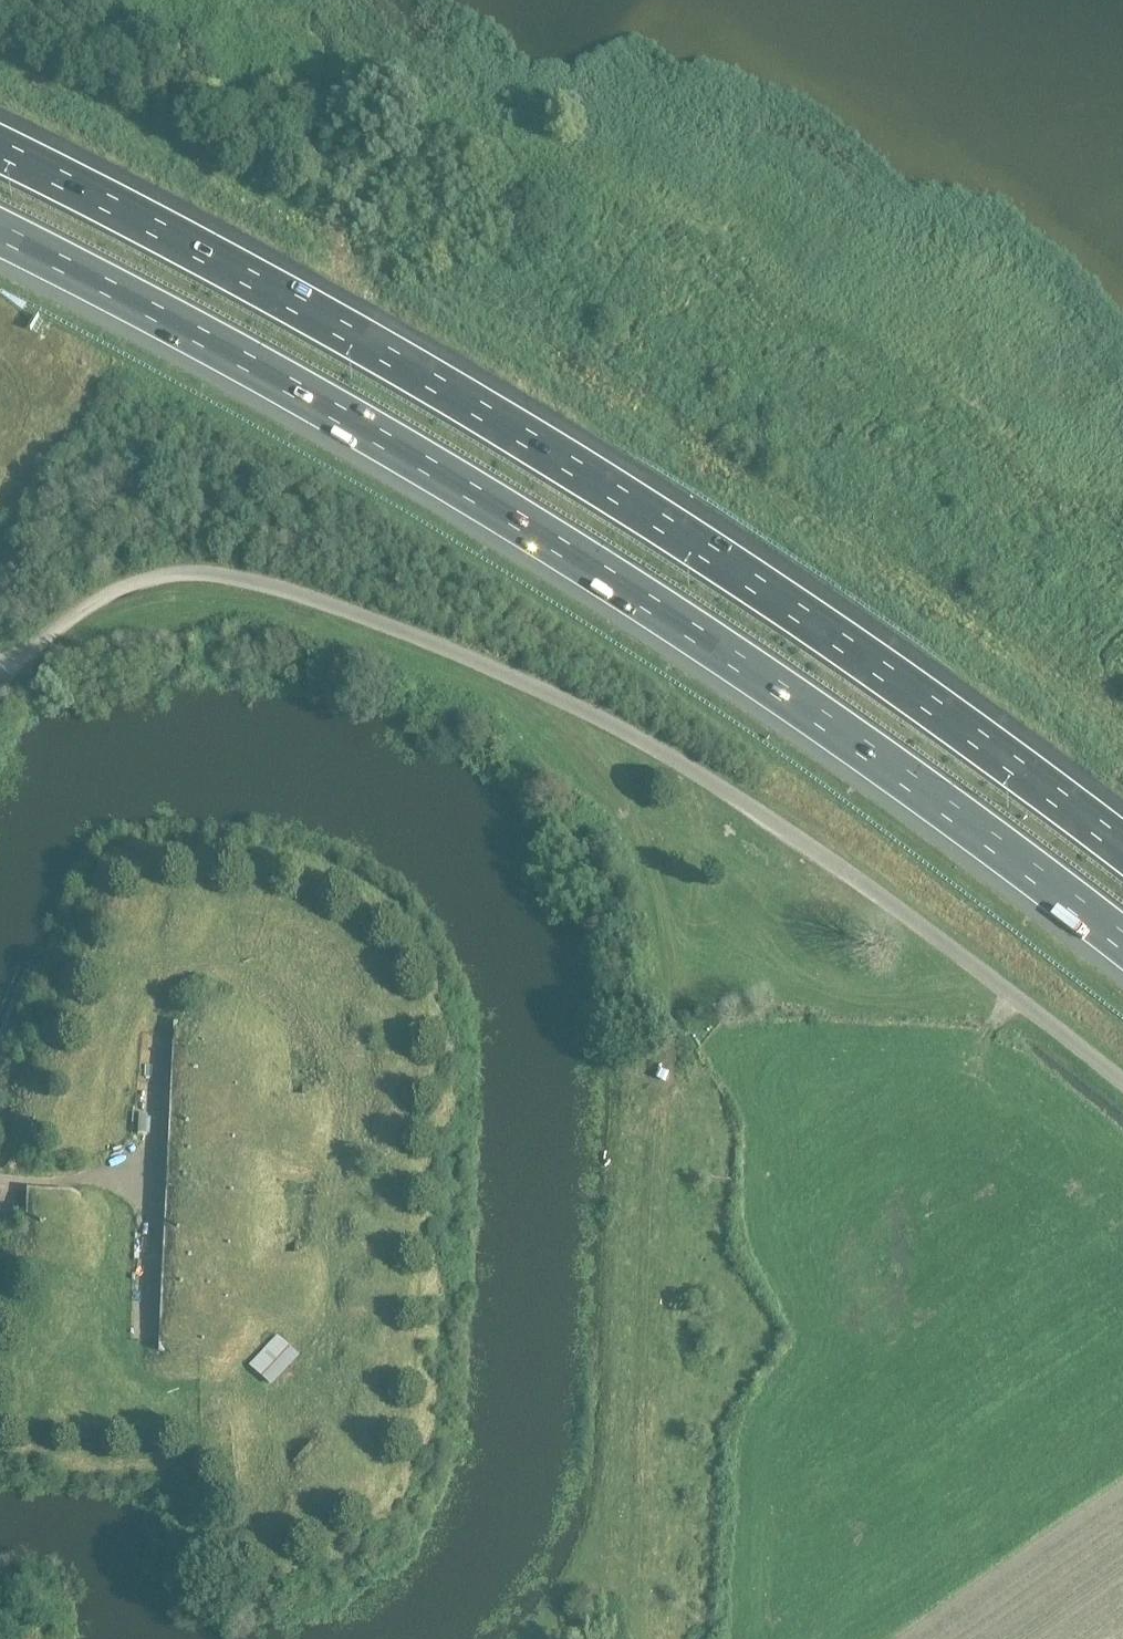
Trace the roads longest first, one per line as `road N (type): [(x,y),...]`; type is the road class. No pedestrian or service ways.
road 1 (motorway): [(0,233),(301,393),(557,544),(935,793),(1122,942)]
road 2 (motorway): [(1122,848),(985,742),(612,487),(348,334),(0,148)]
road 3 (unclassified): [(1122,1083),(940,941),(692,770),(552,696),(357,613),(233,577),(162,575),(77,614),(0,683)]
road 4 (track): [(644,1638),(668,1035),(658,912),(626,830),(520,681)]

